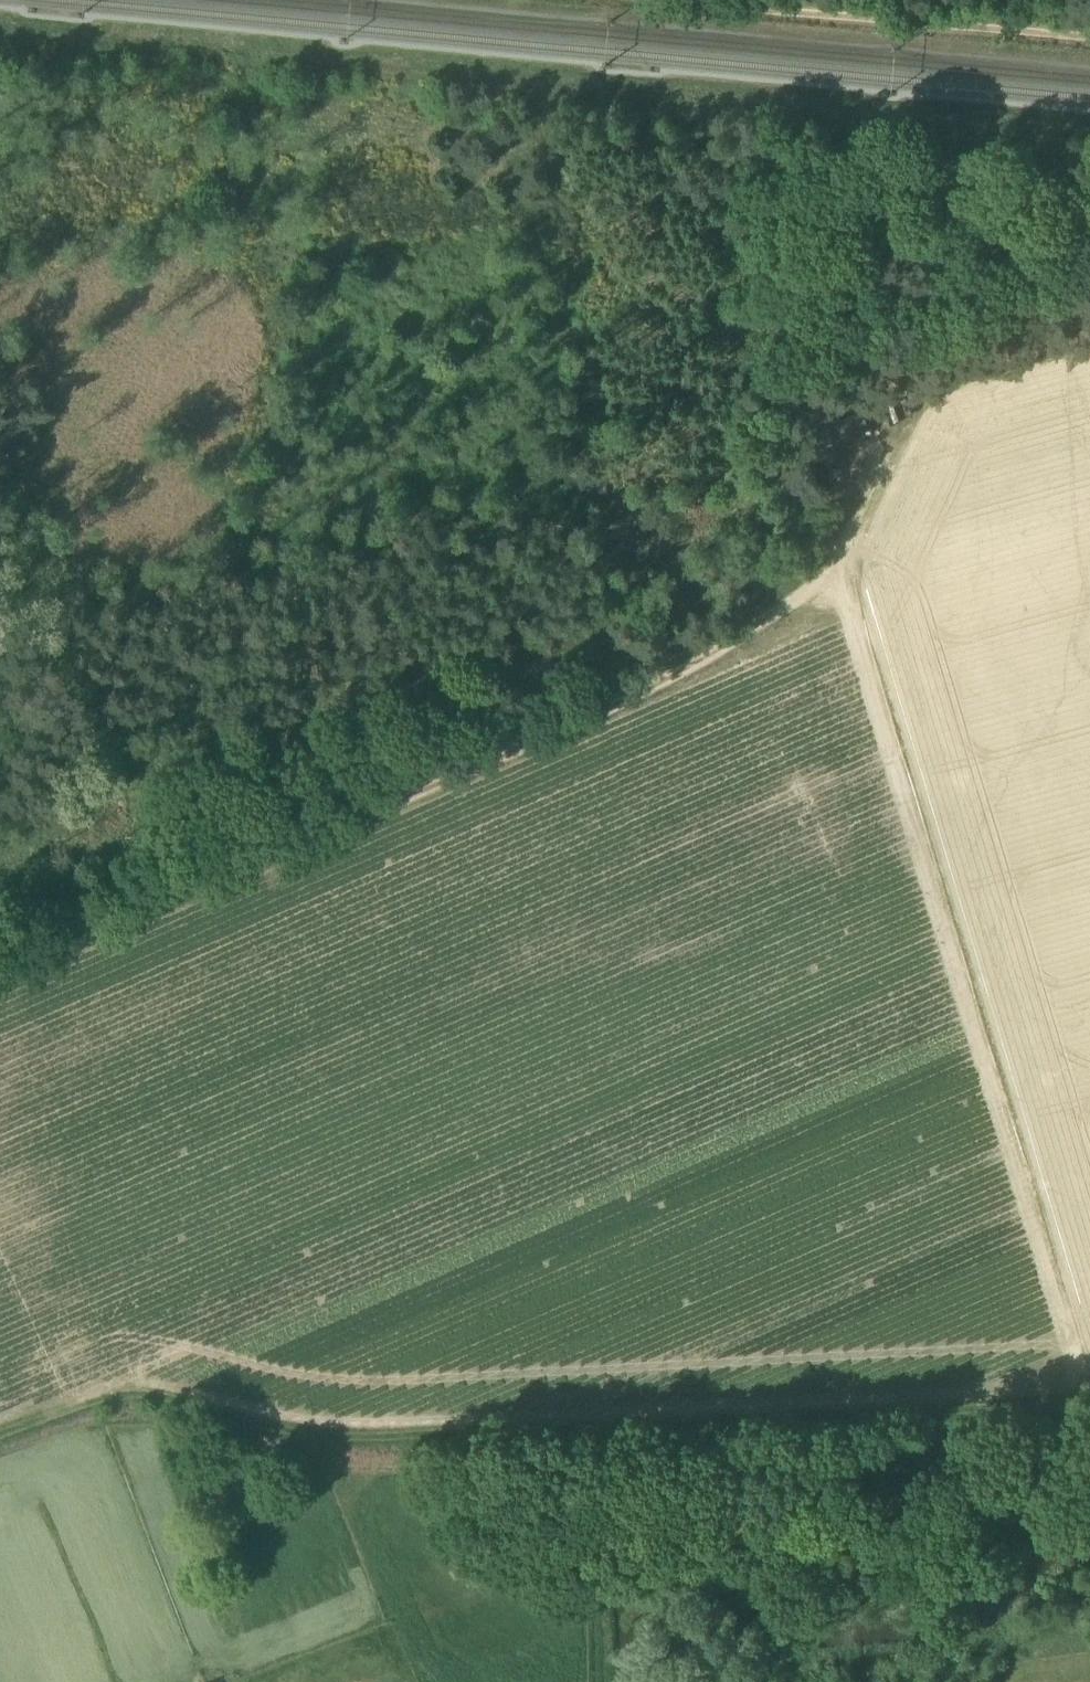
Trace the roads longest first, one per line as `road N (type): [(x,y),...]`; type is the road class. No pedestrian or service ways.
road 1 (track): [(1089,1392),(1067,1402),(333,1437),(227,1406),(135,1397),(54,1408),(0,1431)]
road 2 (track): [(838,514),(809,586),(696,662),(526,743),(0,962)]
road 3 (track): [(622,0),(1089,39)]

